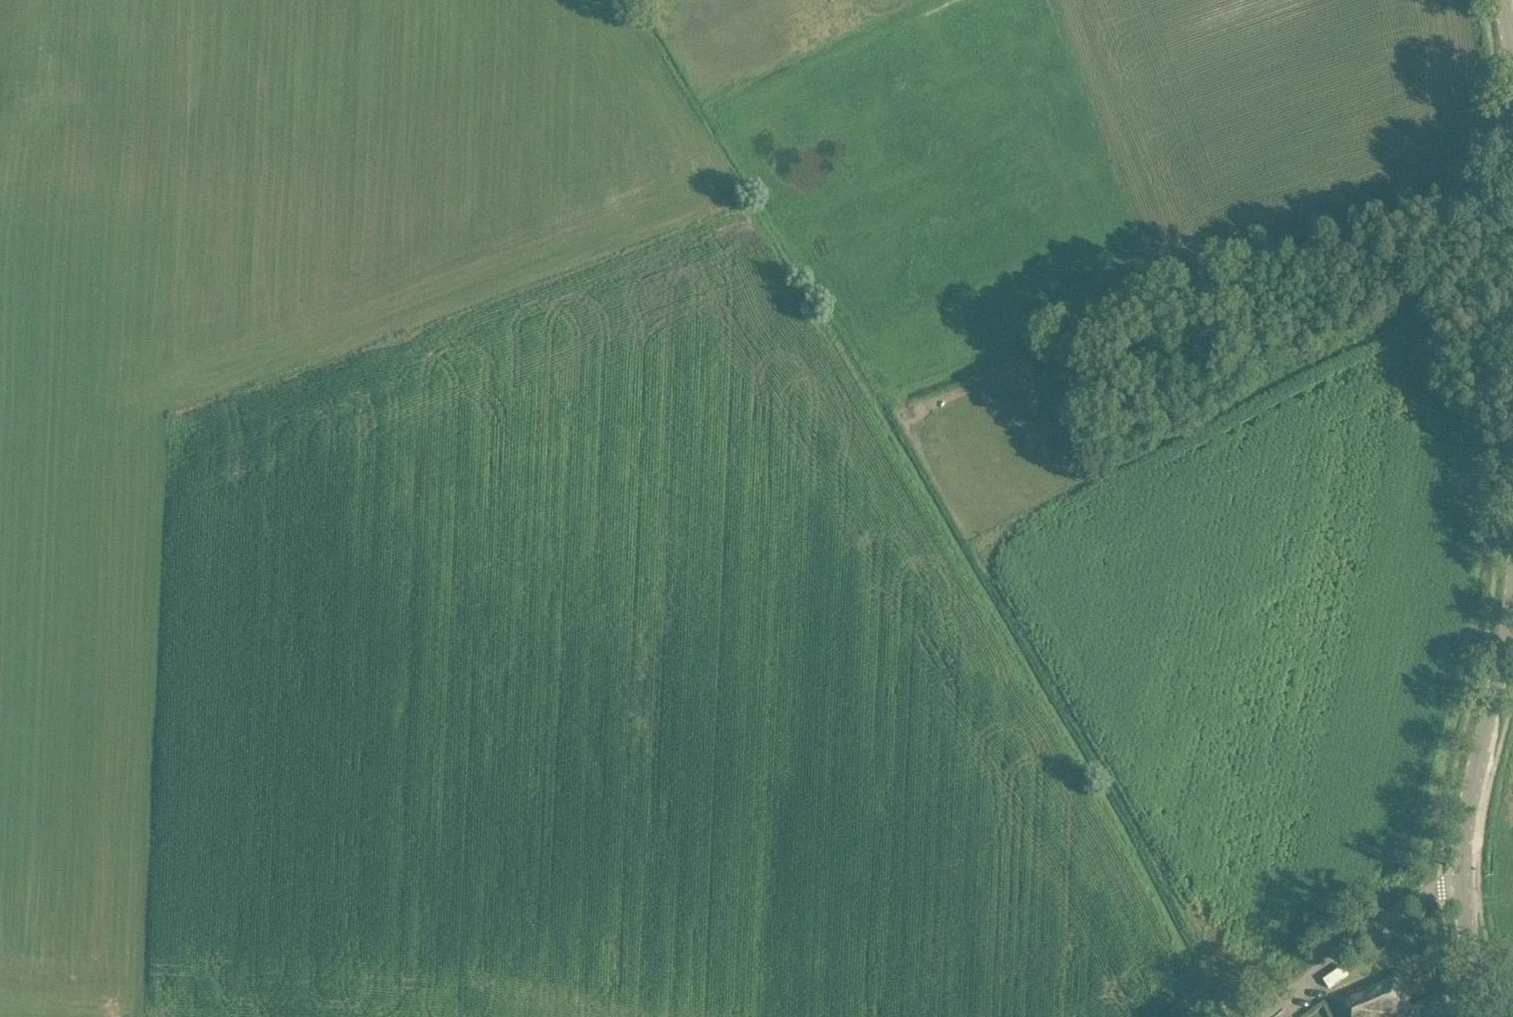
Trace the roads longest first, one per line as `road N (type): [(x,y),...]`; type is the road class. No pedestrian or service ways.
road 1 (tertiary): [(1460,886),(1474,771),(1512,600)]
road 2 (unclassified): [(1257,1016),(1416,900),(1460,886)]
road 3 (tertiary): [(1490,1016),(1460,886)]

